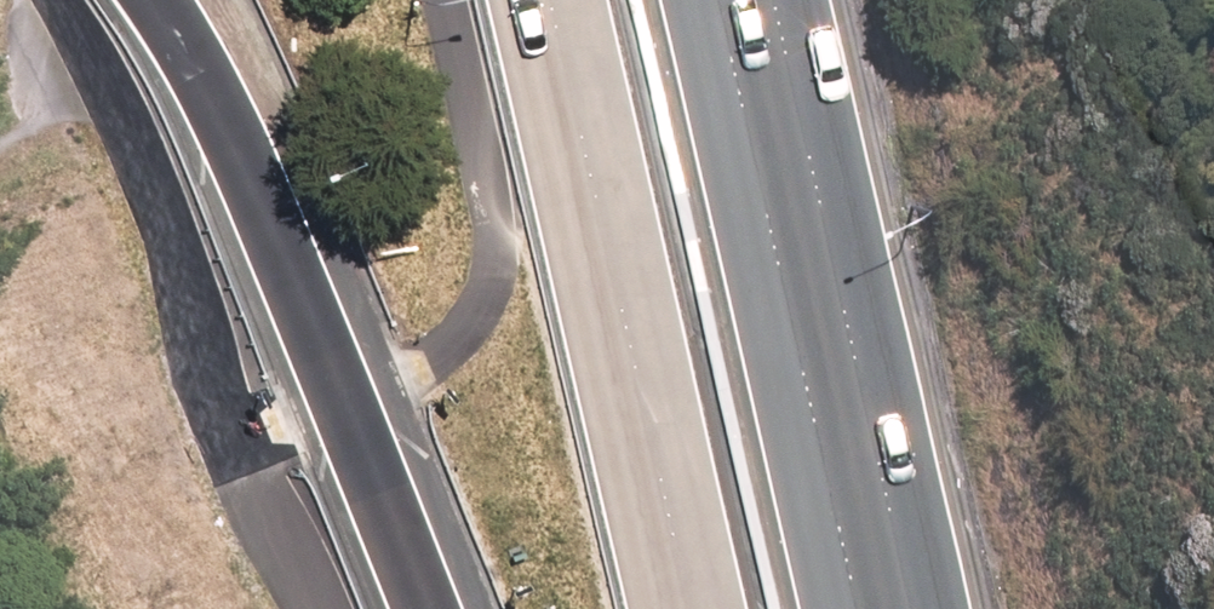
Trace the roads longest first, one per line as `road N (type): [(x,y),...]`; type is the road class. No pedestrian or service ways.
road 1 (secondary): [(426,608),(268,201),(161,0)]
road 2 (secondary): [(691,608),(547,0)]
road 3 (secondary): [(747,0),(883,608)]

